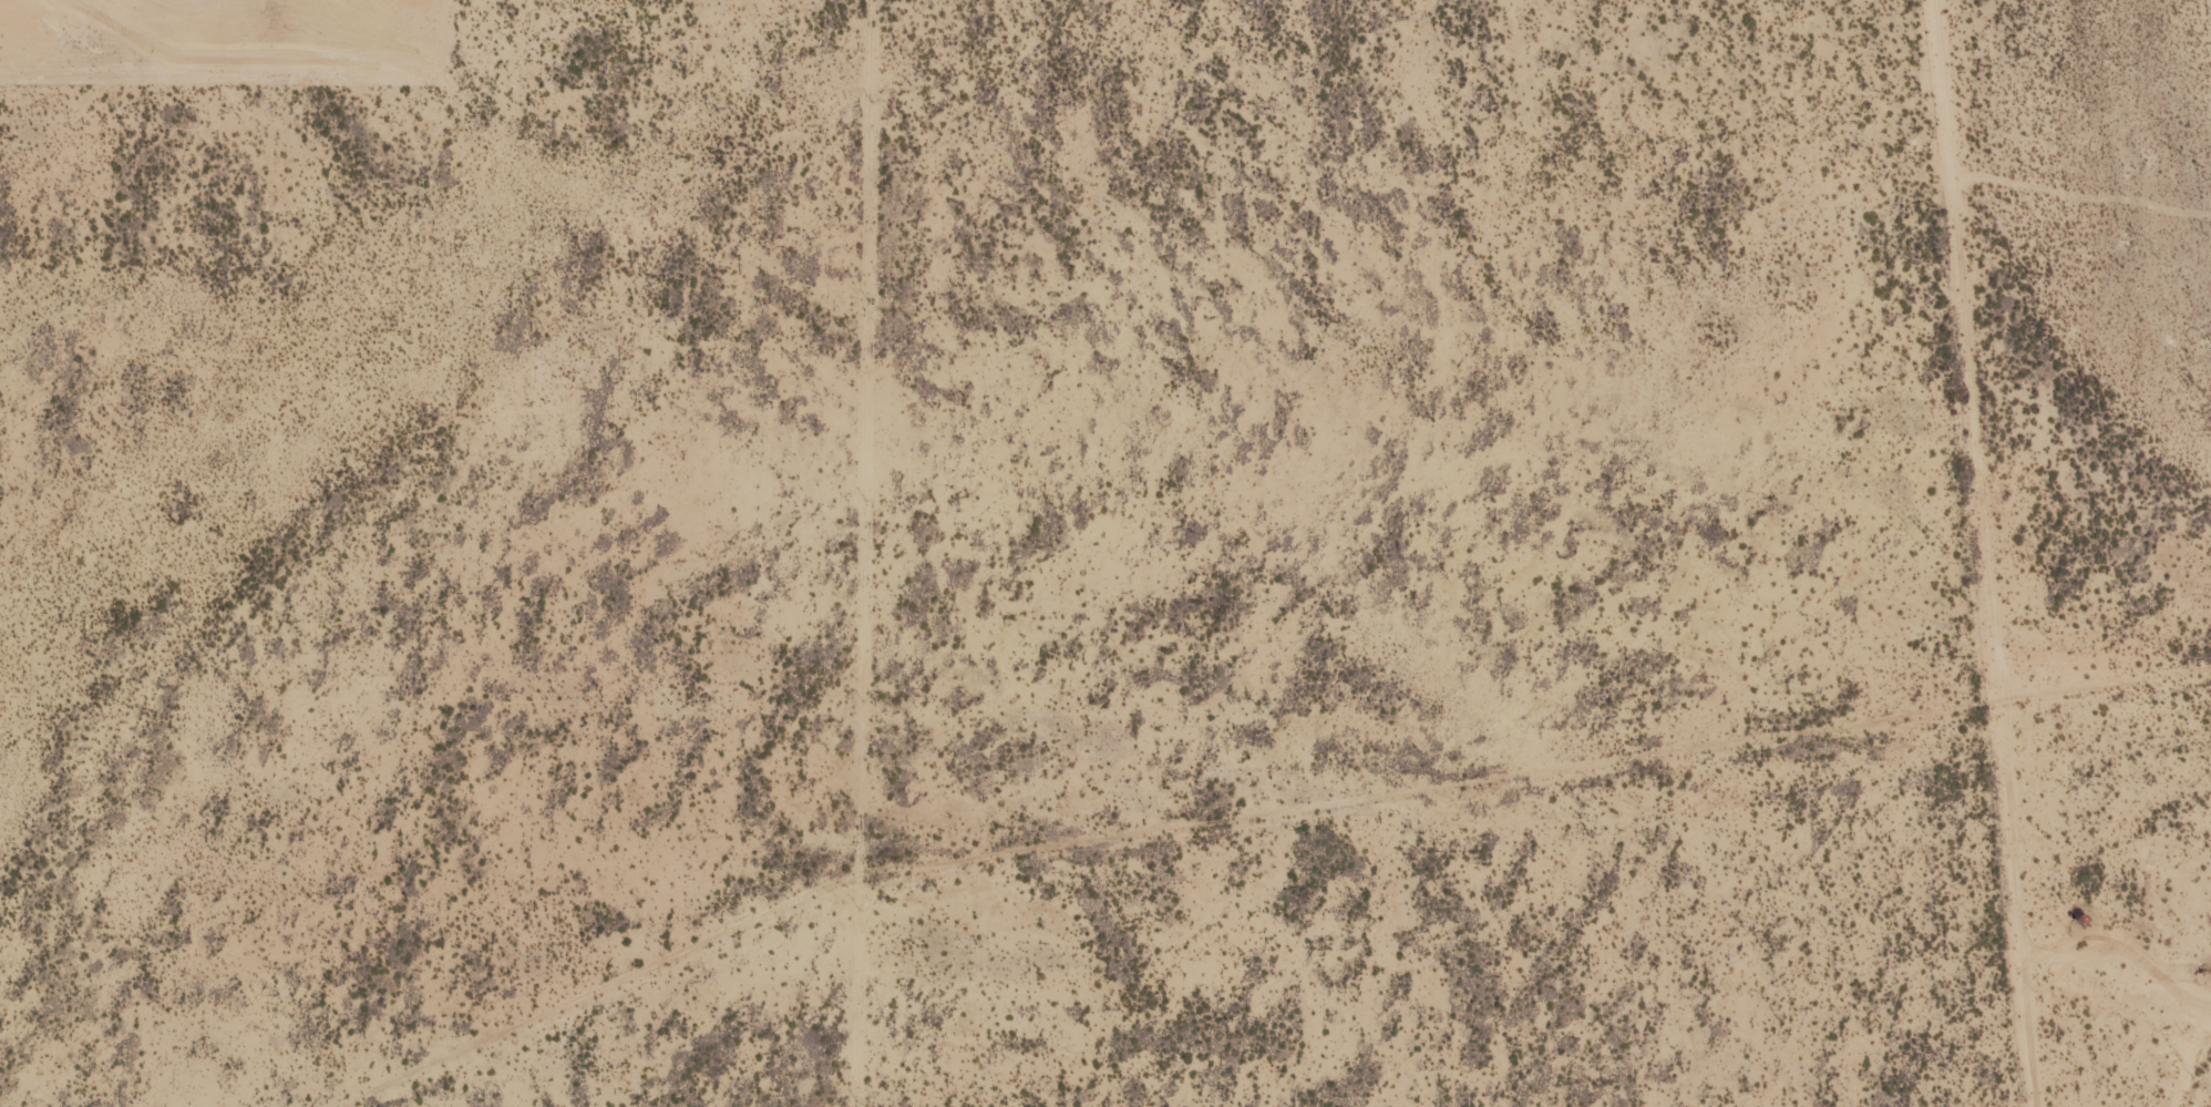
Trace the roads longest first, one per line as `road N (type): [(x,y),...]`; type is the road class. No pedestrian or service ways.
road 1 (track): [(2011,1106),(2006,992),(1978,830),(1909,0)]

